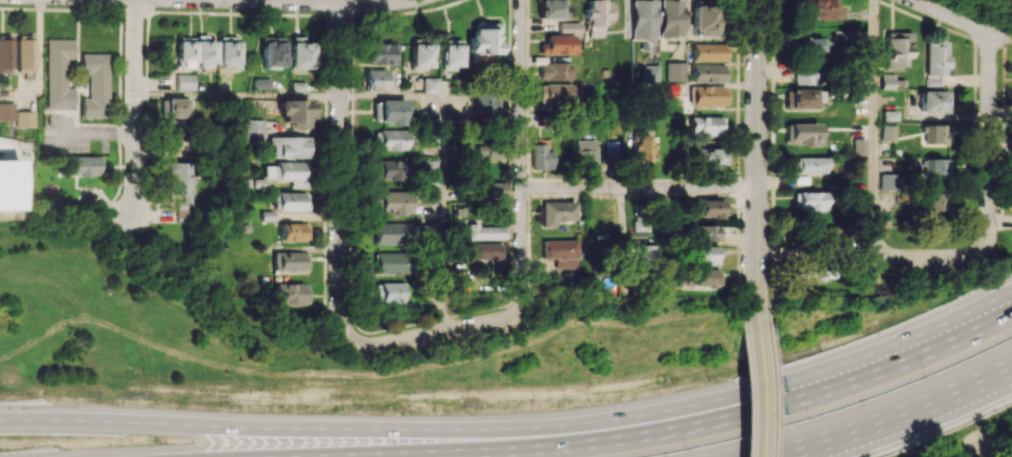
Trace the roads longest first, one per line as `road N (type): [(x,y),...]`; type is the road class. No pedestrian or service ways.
road 1 (motorway): [(1011,302),(818,370),(599,419),(341,427),(0,419)]
road 2 (motorway): [(1011,314),(890,369),(736,419),(603,444),(387,456)]
road 3 (residential): [(342,0),(342,313),(353,336)]
road 4 (residential): [(991,34),(989,239),(968,257),(877,256)]
road 5 (tertiary): [(758,0),(759,312)]
road 6 (residential): [(521,0),(517,311)]
road 7 (motorway): [(755,456),(884,417),(1011,362)]
road 8 (residential): [(758,188),(521,188)]
road 9 (residential): [(137,0),(134,215)]
road 10 (residential): [(517,311),(375,346),(353,336)]
road 11 (tertiary): [(759,312),(760,456)]

